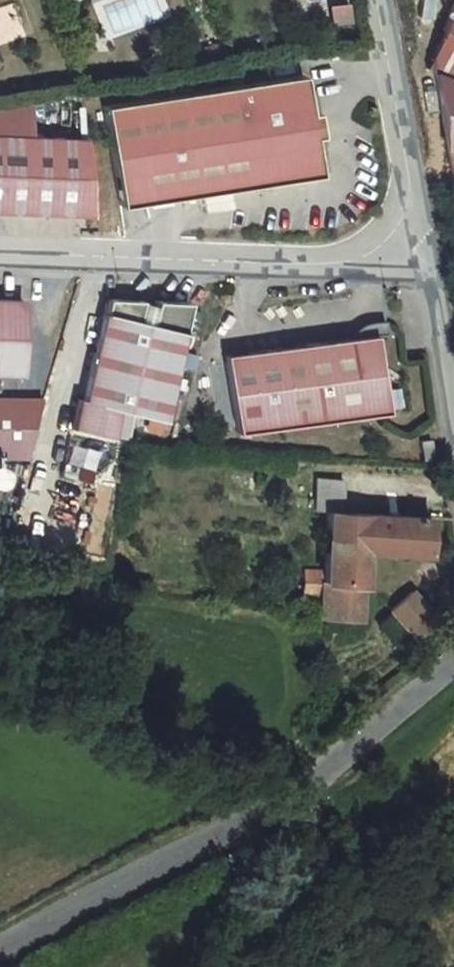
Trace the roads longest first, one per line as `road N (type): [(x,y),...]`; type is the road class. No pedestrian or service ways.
road 1 (residential): [(426,275),(0,272)]
road 2 (tertiary): [(318,792),(251,856),(68,966)]
road 3 (residential): [(375,0),(426,275)]
road 4 (residential): [(426,275),(453,469)]
road 5 (unclassified): [(318,792),(329,820),(327,854),(368,966)]
road 6 (tertiary): [(453,668),(318,792)]

